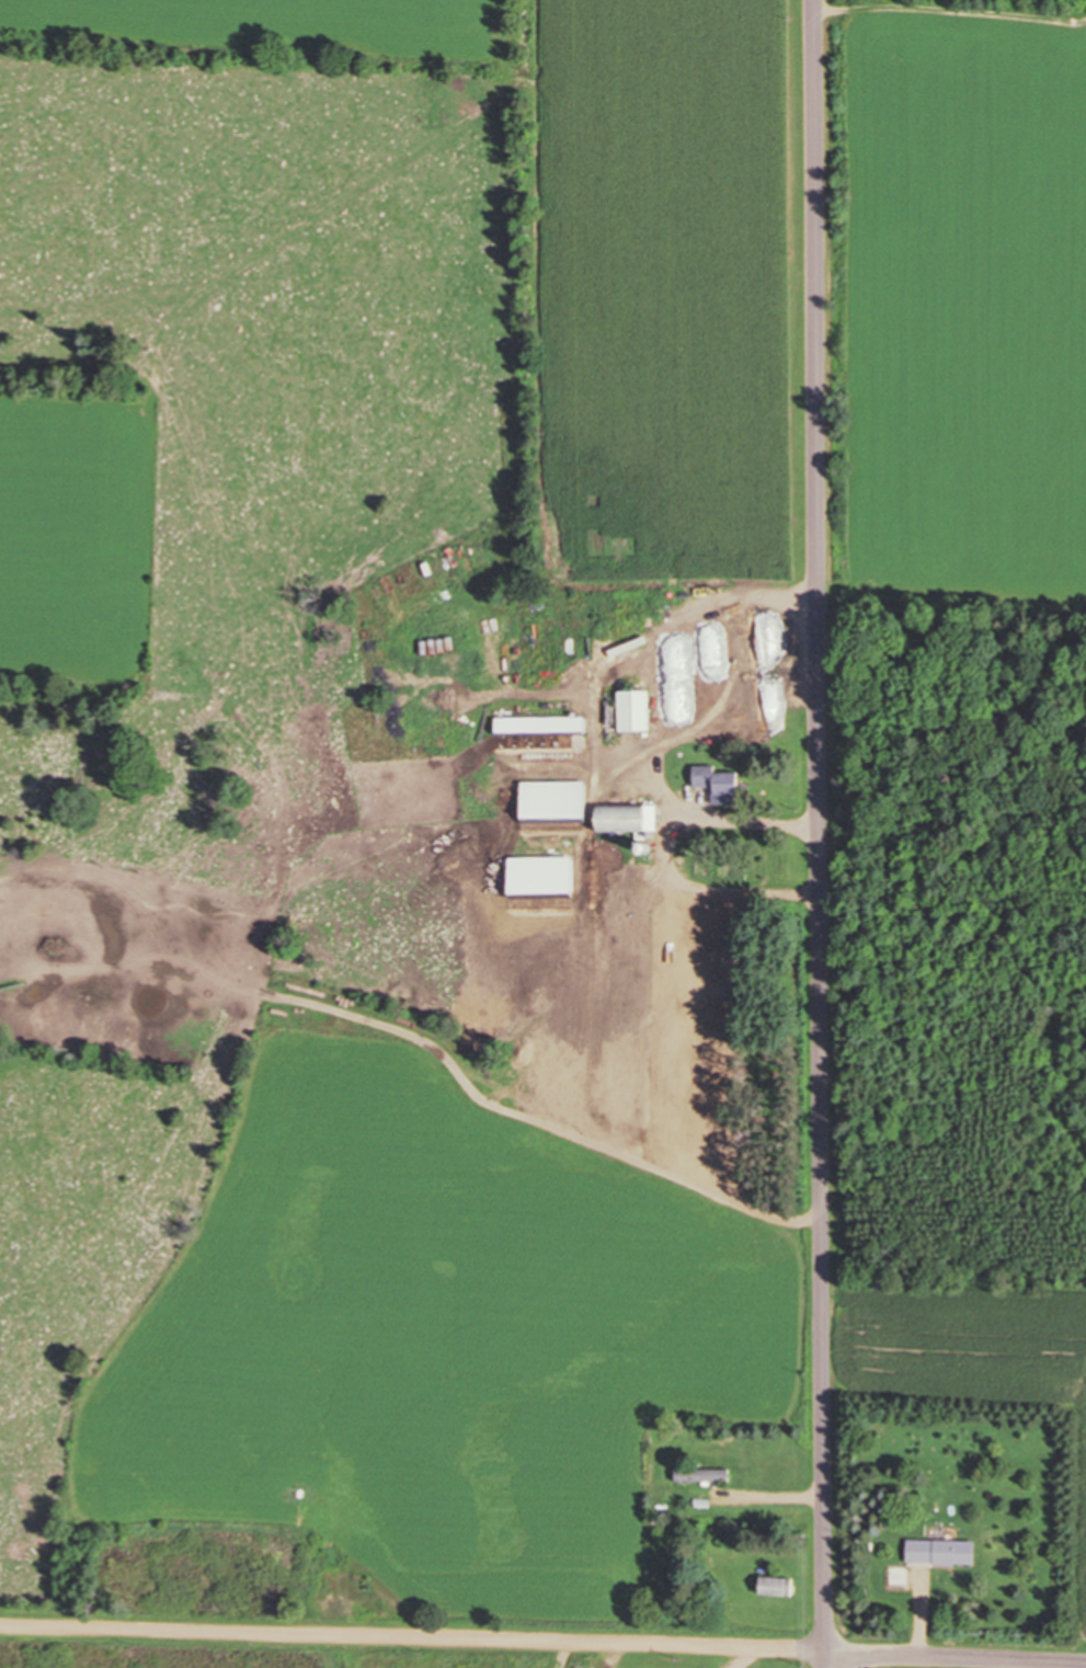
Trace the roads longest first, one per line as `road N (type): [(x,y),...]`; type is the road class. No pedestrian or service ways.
road 1 (residential): [(828,1667),(815,0)]
road 2 (residential): [(1085,1664),(0,1629)]

